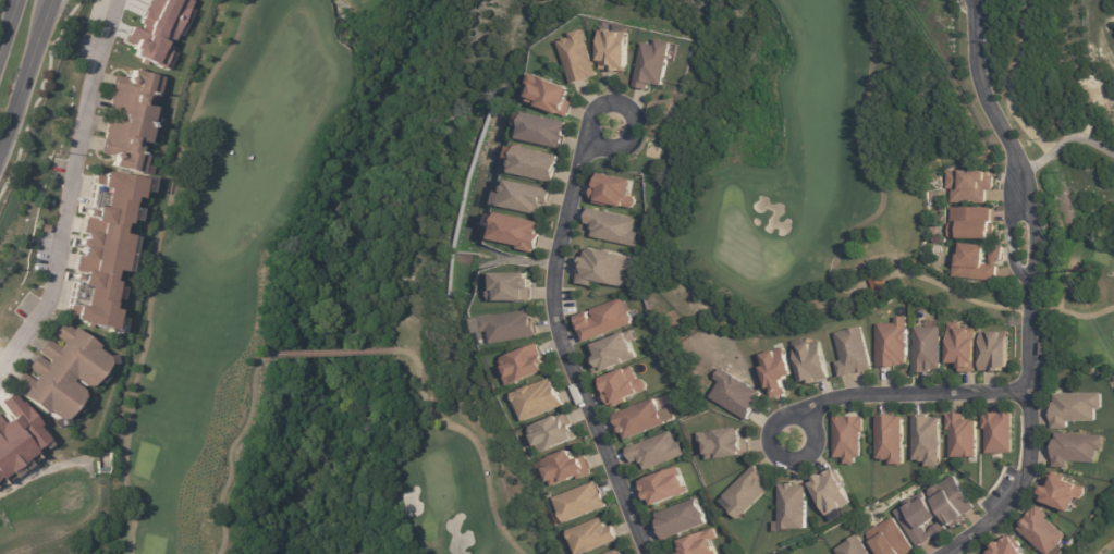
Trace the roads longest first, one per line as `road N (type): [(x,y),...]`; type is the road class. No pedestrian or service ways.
road 1 (residential): [(940,553),(1015,496),(1028,444),(1029,272),(1019,188),(970,58),(970,0)]
road 2 (residential): [(644,553),(551,310),(553,258),(585,148),(609,128)]
road 3 (residential): [(0,370),(42,308),(87,91),(117,0)]
road 4 (residential): [(1029,393),(852,392),(812,406),(792,436)]
road 5 (tertiary): [(0,171),(52,0)]

